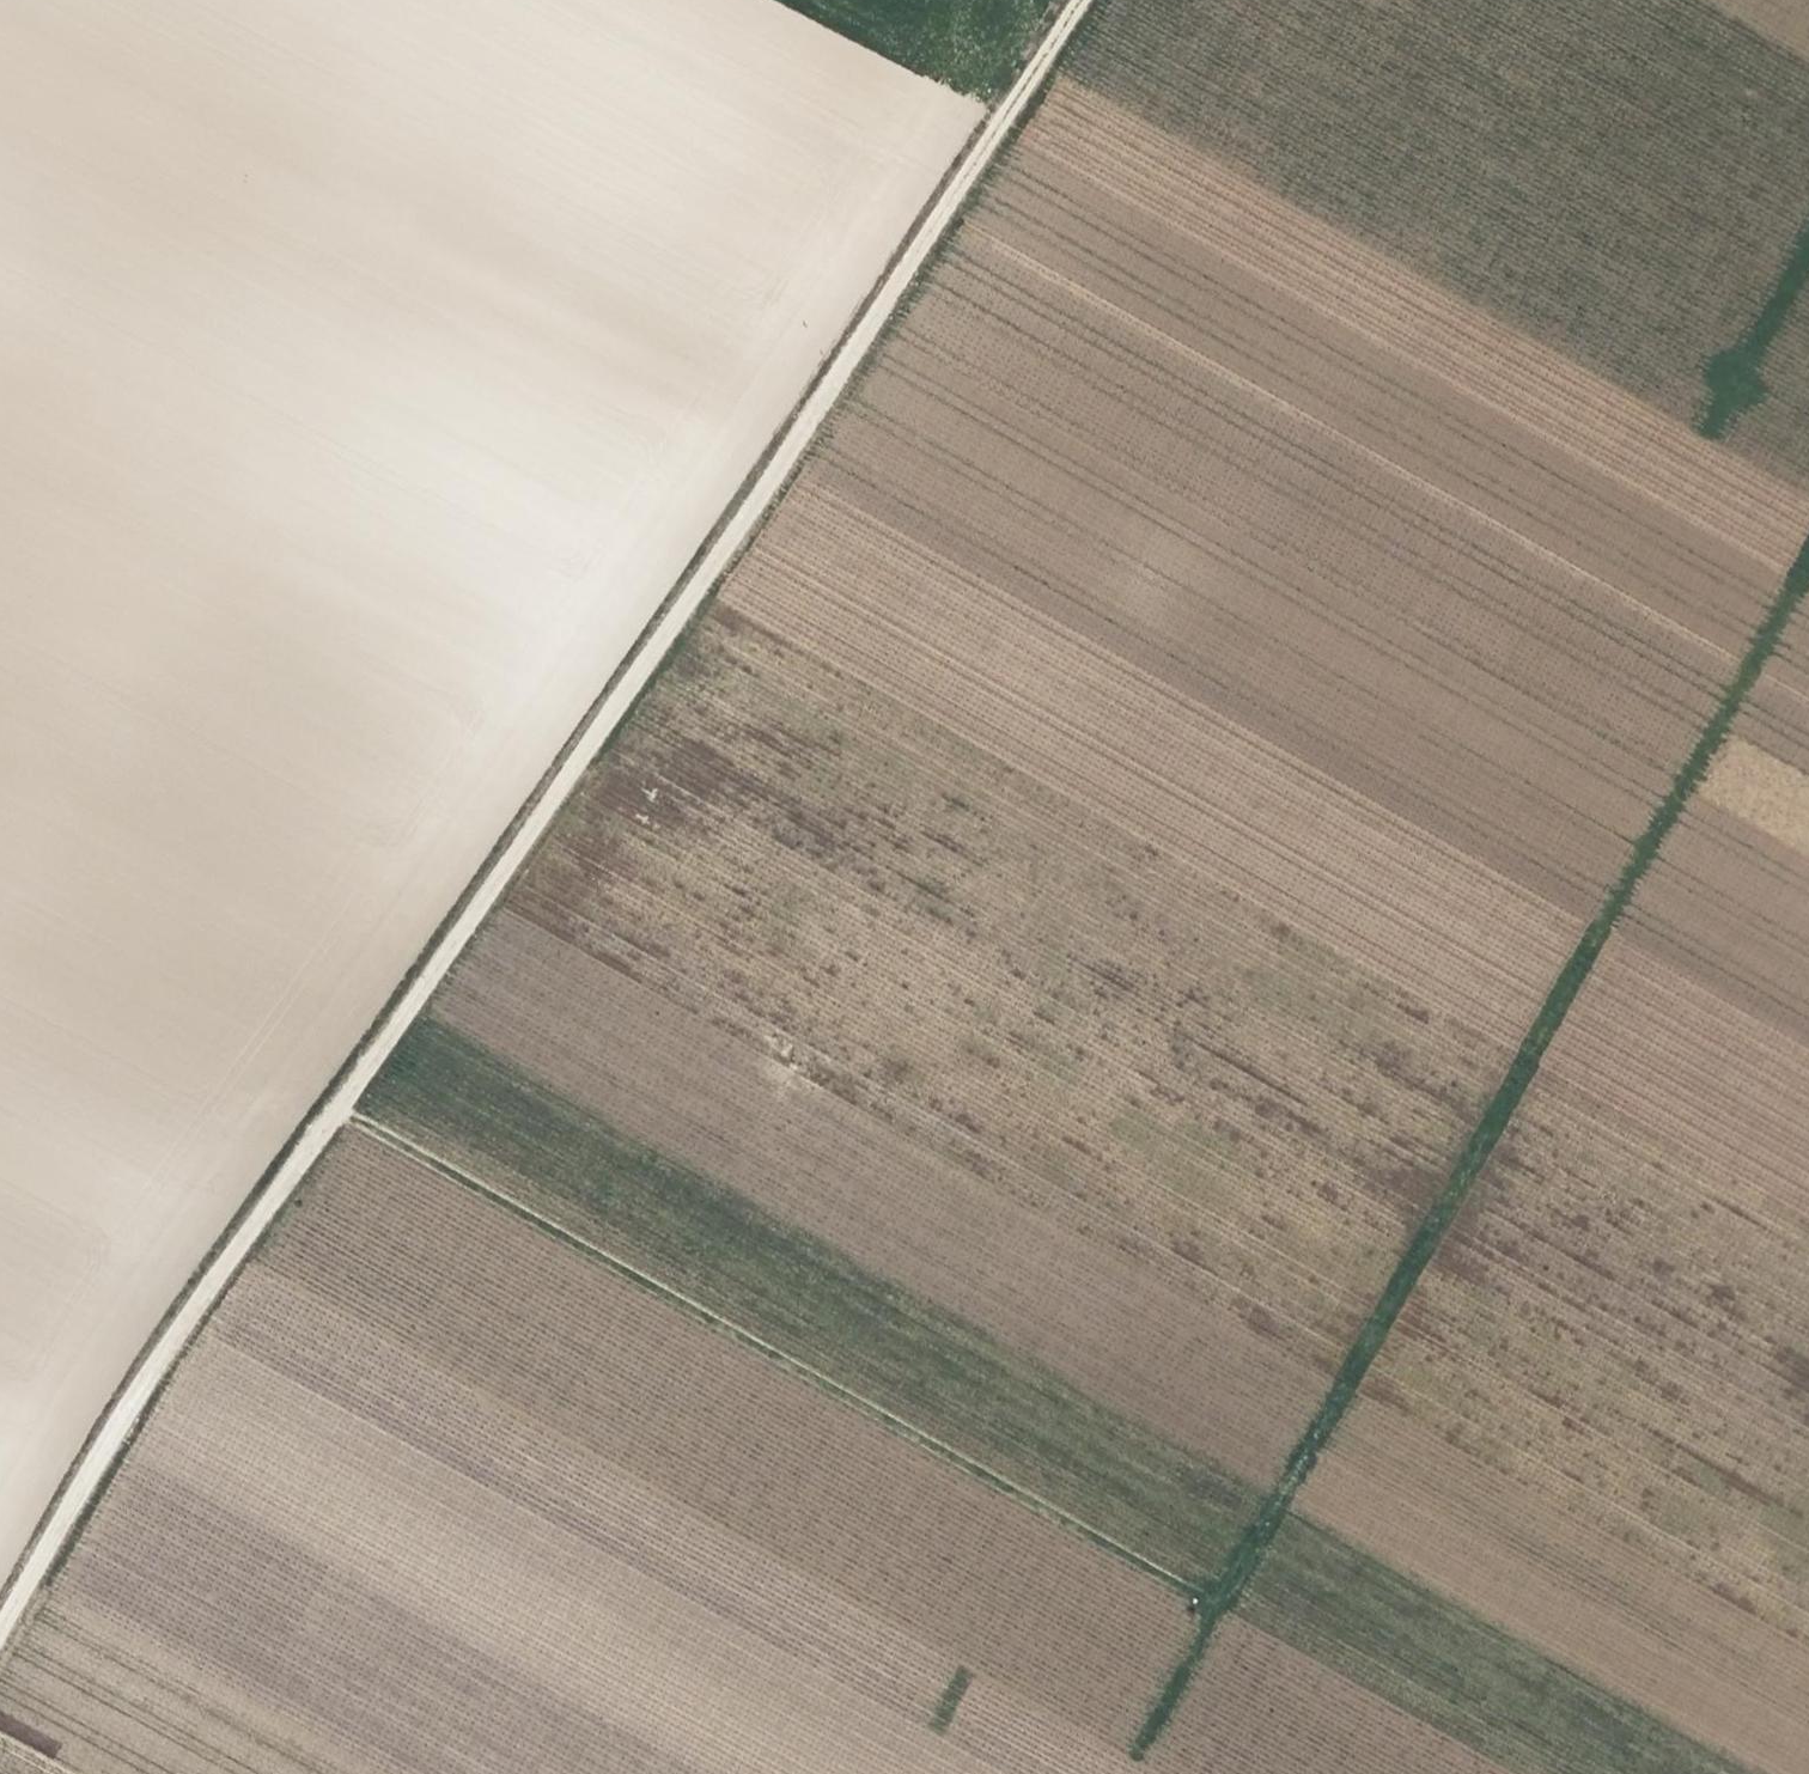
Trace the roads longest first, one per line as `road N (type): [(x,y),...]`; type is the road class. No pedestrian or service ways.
road 1 (track): [(1085,0),(0,1631)]

